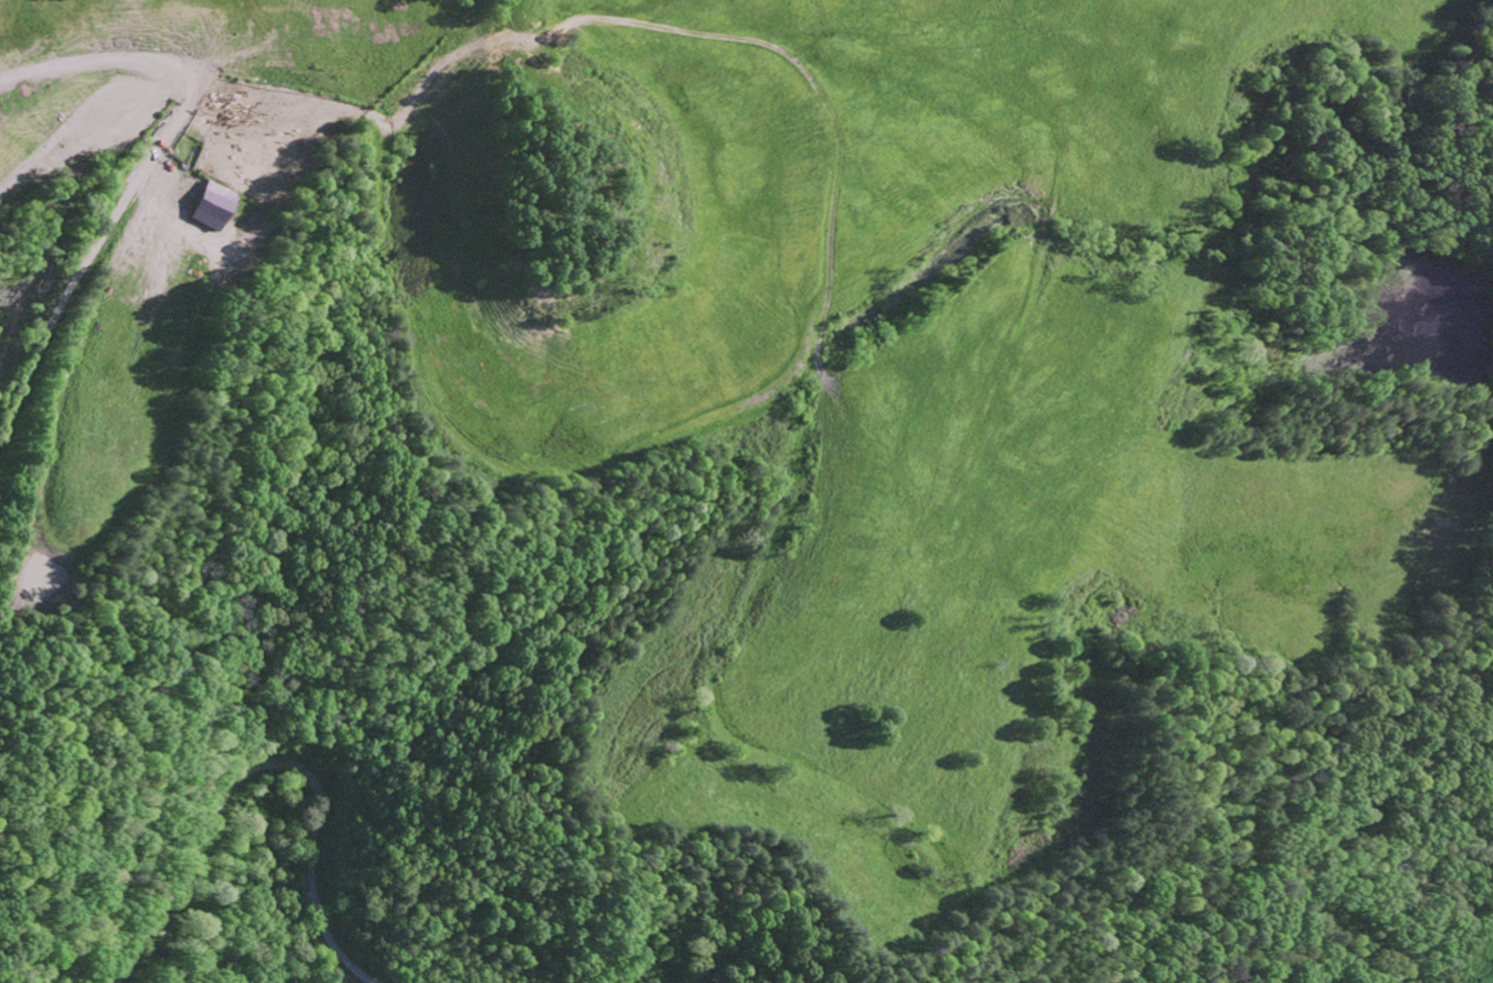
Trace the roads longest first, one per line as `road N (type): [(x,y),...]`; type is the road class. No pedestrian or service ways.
road 1 (residential): [(370,982),(318,921),(307,841),(312,774),(294,759),(267,754),(222,779),(138,947),(109,982)]

